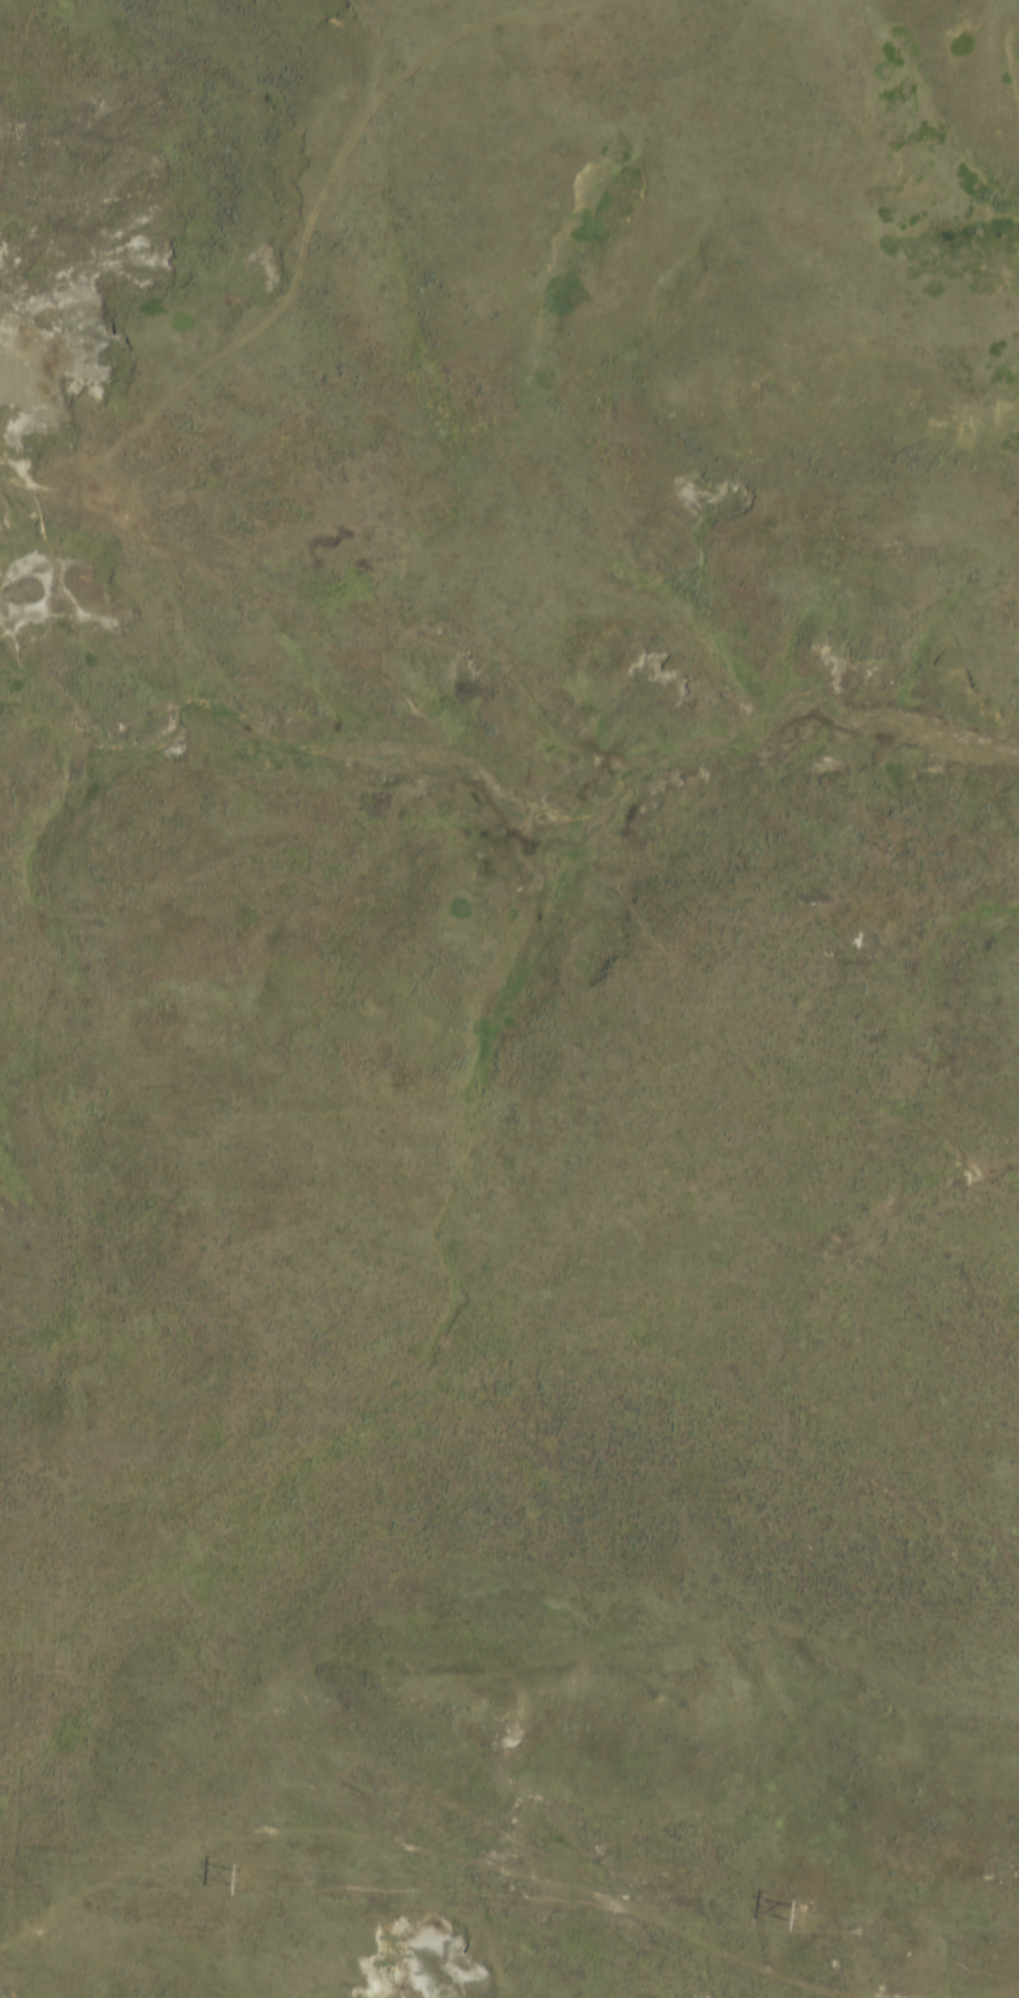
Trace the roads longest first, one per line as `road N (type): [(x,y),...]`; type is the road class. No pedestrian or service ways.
road 1 (track): [(640,0),(486,27),(448,42),(404,75),(351,148),(313,222),(290,301),(274,320),(85,474),(40,491),(0,486)]

